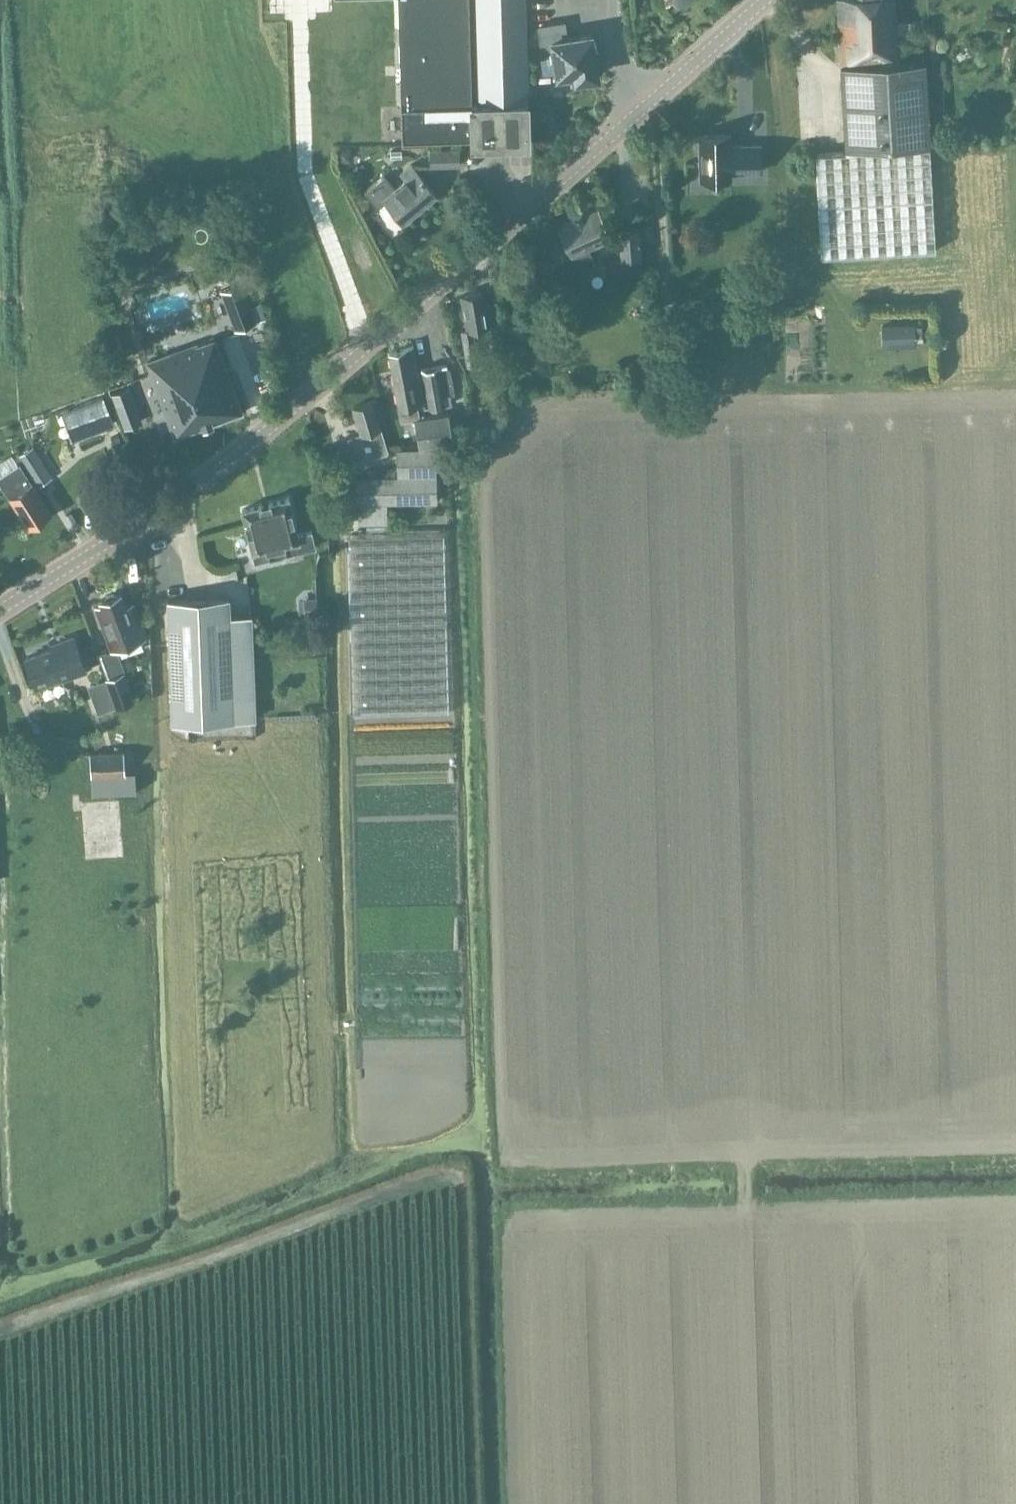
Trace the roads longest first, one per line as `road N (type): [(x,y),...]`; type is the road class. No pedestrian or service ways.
road 1 (tertiary): [(0,616),(178,506),(539,208),(766,0)]
road 2 (track): [(652,105),(673,402)]

